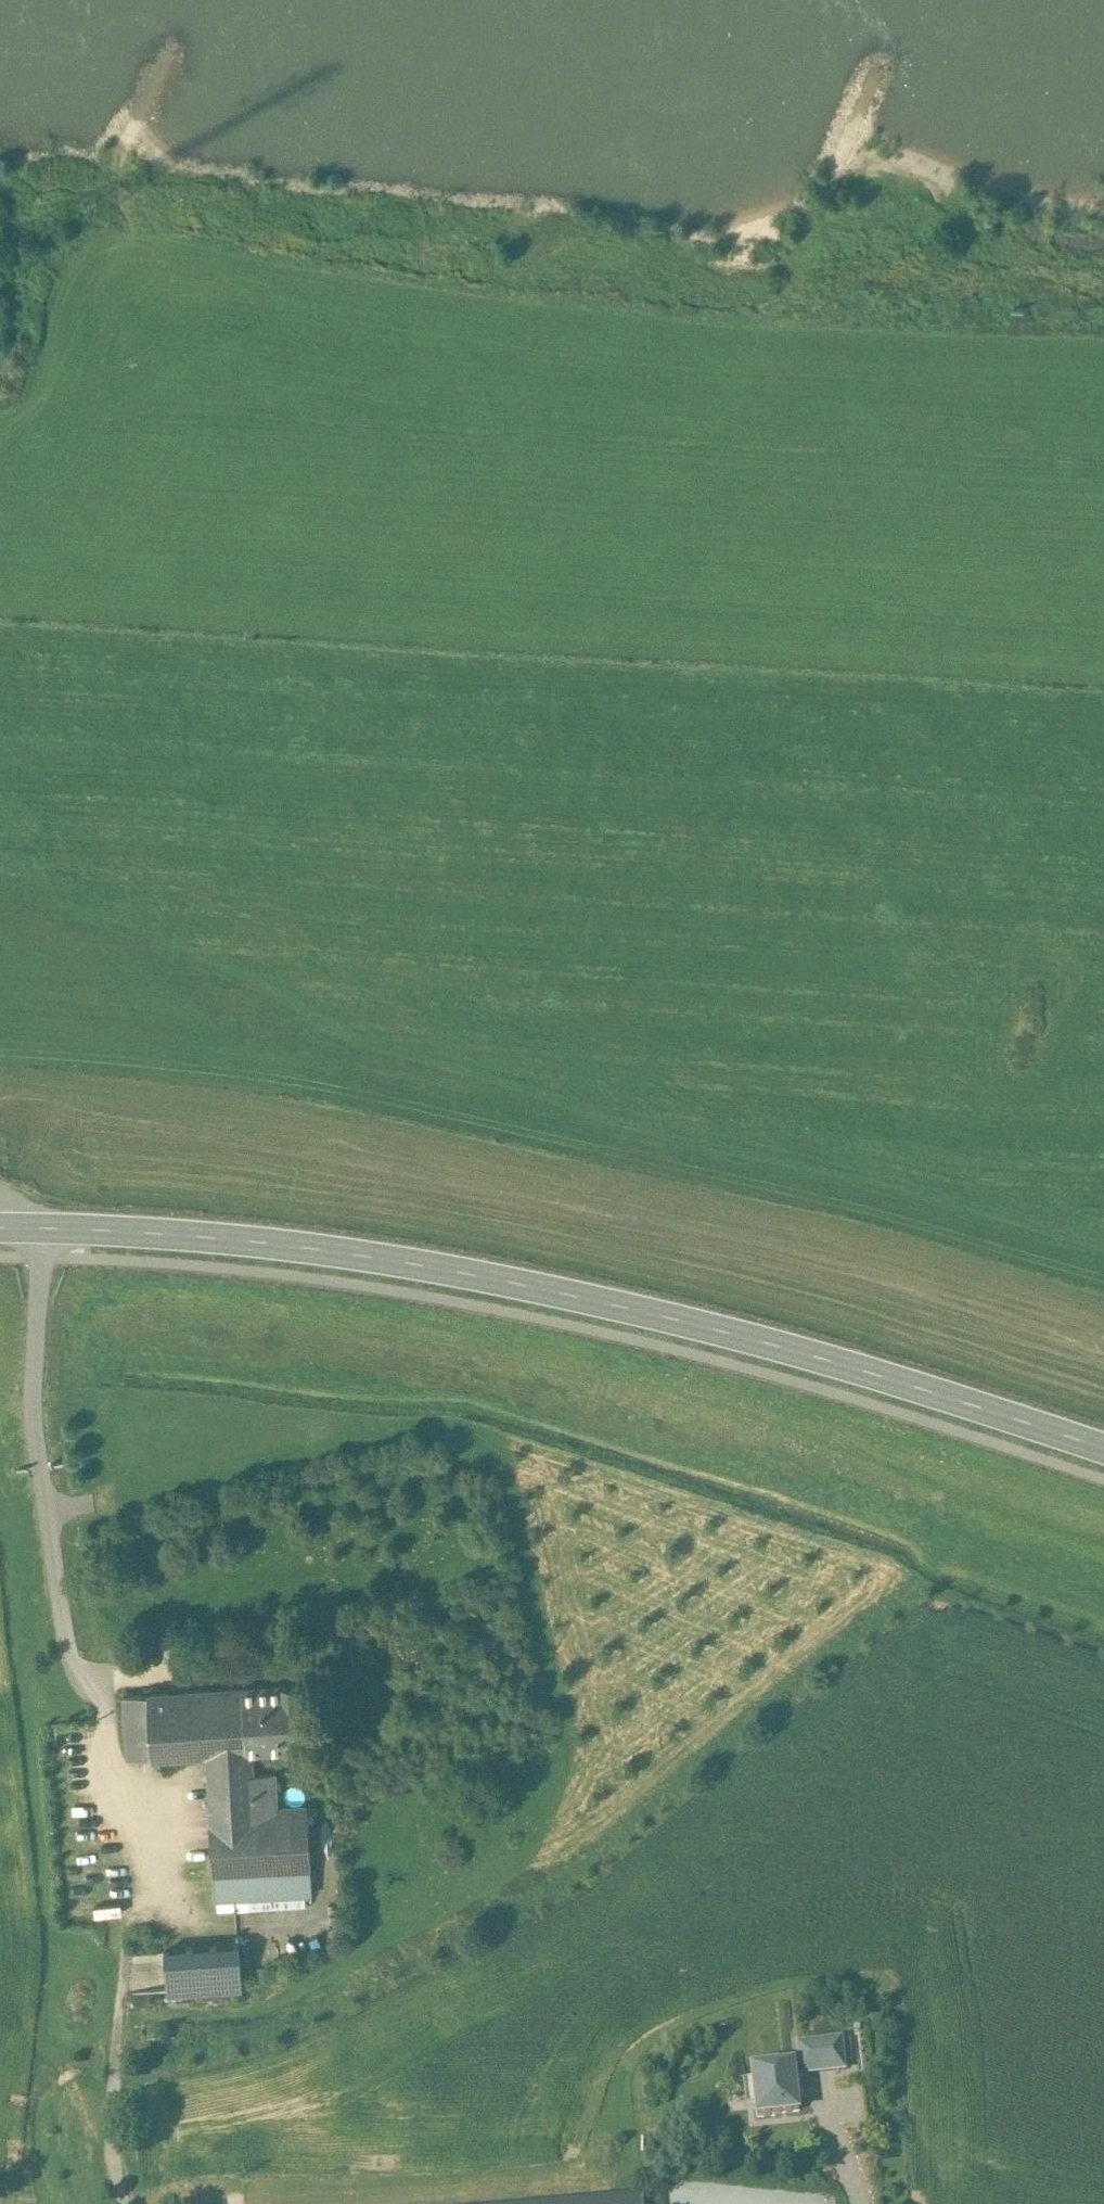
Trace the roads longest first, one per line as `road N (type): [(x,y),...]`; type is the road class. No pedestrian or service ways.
road 1 (secondary): [(1103,1443),(694,1317),(476,1267),(197,1230),(0,1218)]
road 2 (track): [(120,2203),(112,2103),(129,1938),(114,1735),(44,1349),(53,1216)]

